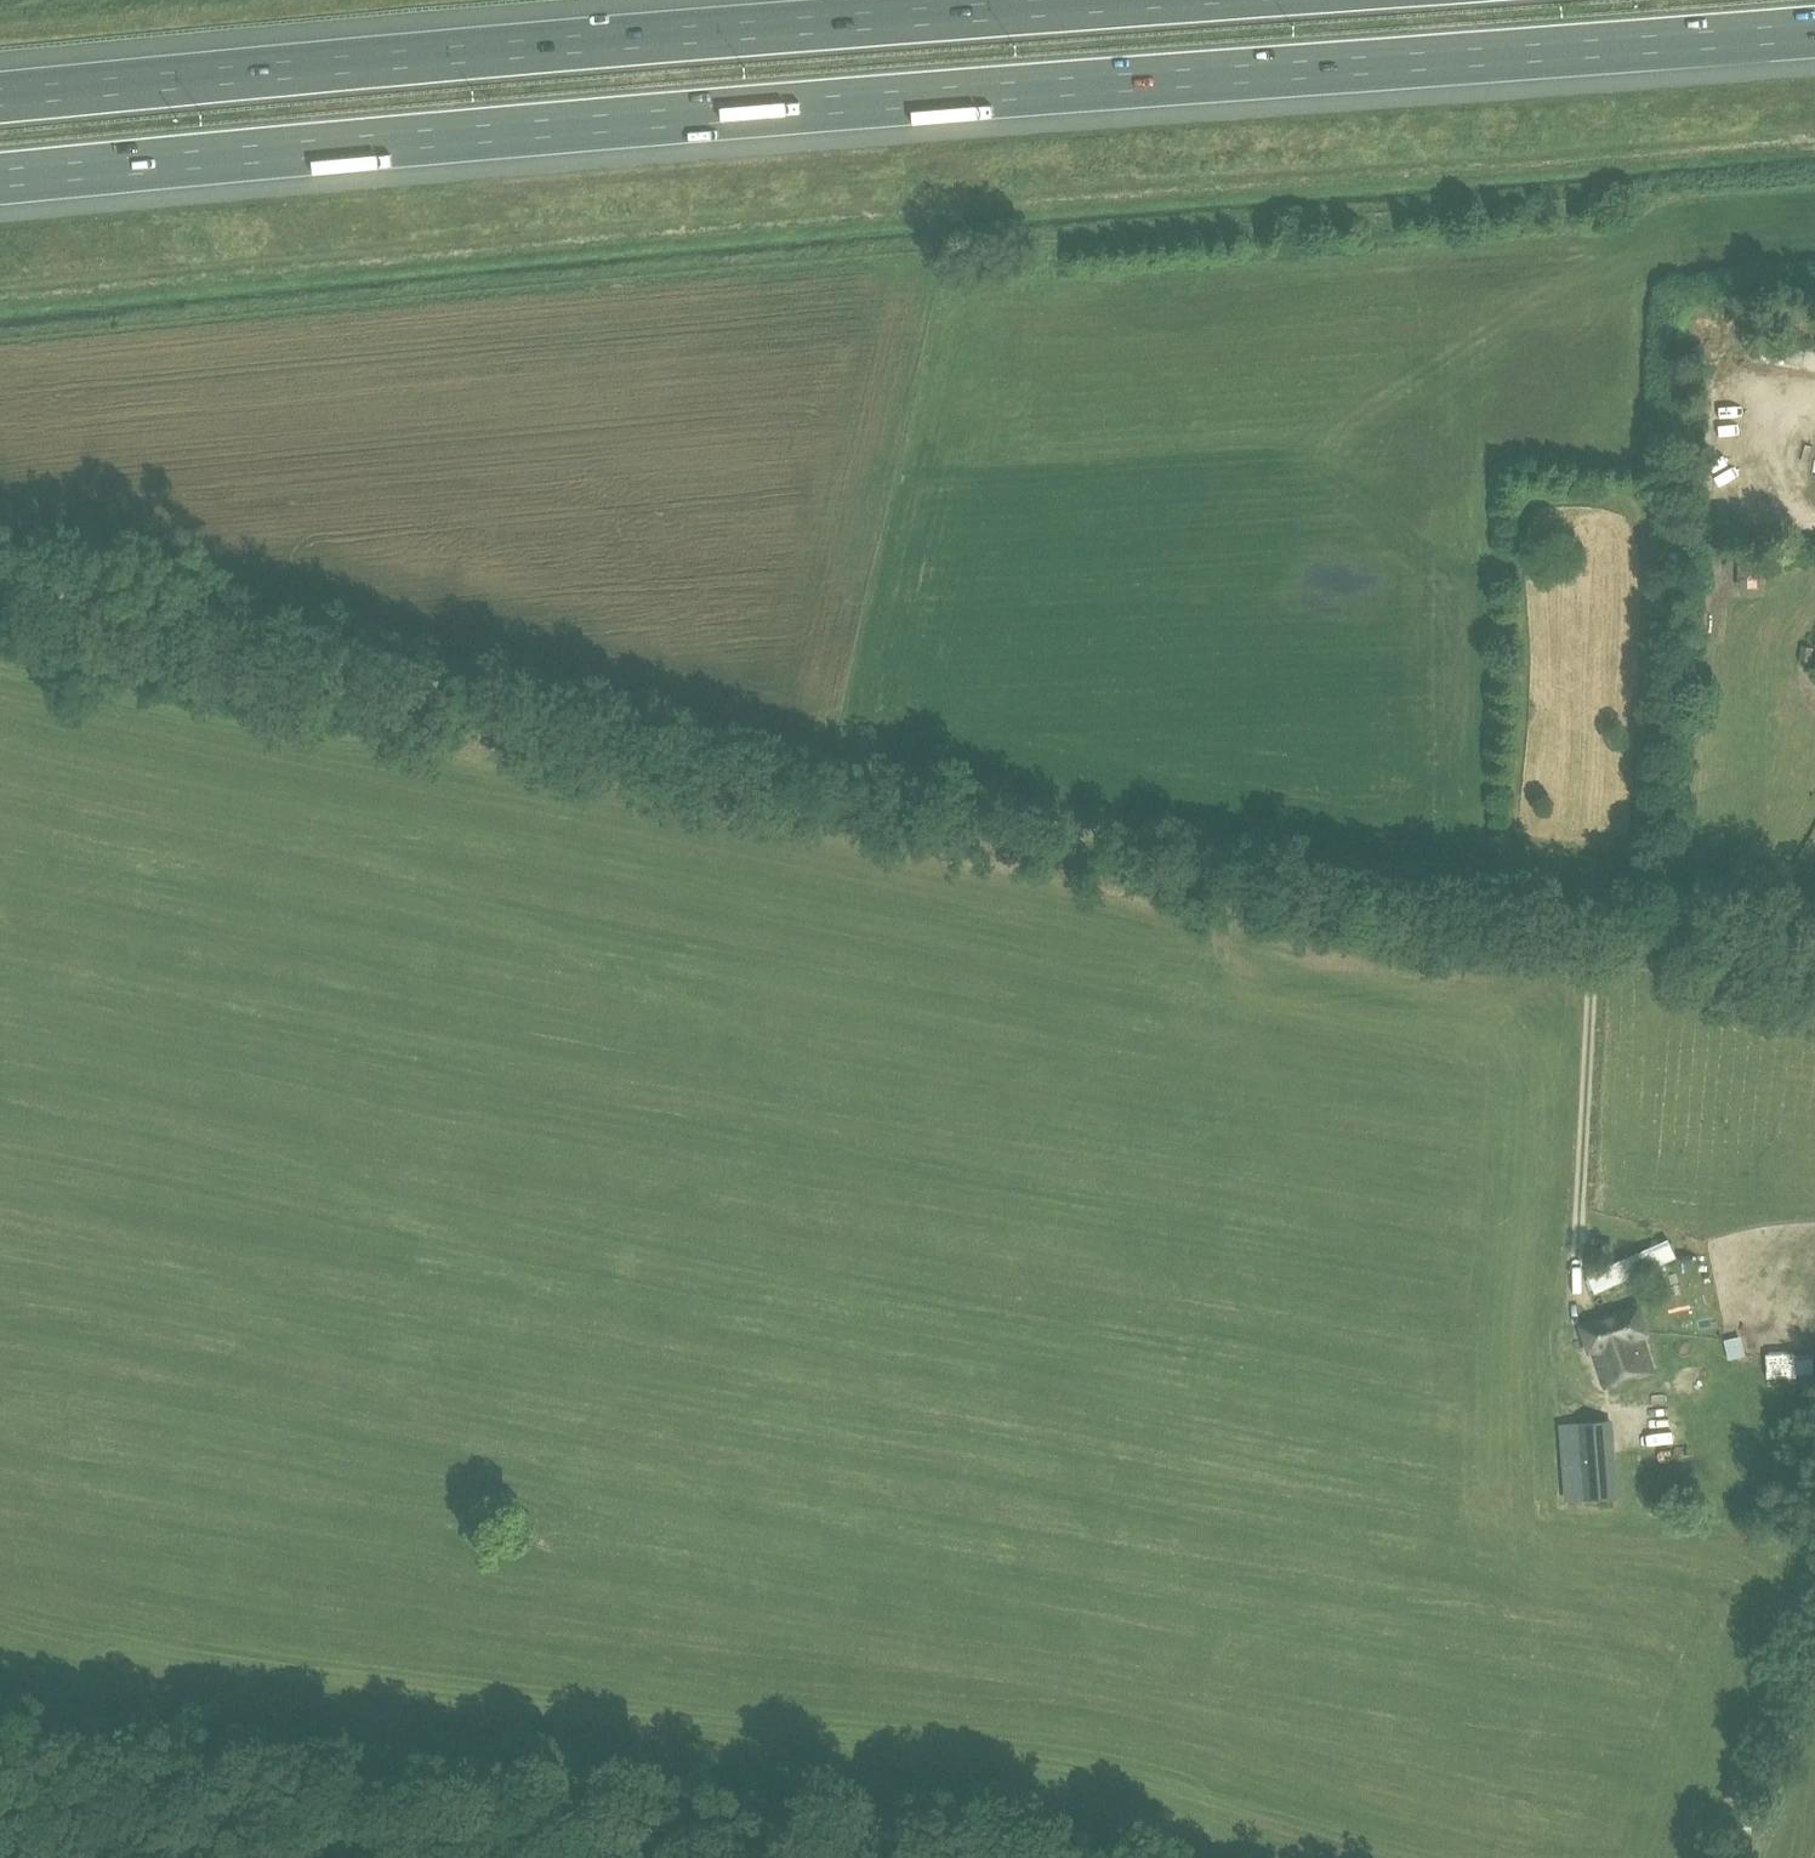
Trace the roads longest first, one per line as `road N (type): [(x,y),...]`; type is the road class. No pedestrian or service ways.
road 1 (unclassified): [(1814,960),(1222,860),(0,579)]
road 2 (motorway): [(0,180),(1002,91),(1814,31)]
road 3 (motorway): [(1141,0),(0,97)]
road 4 (unclassified): [(1737,1857),(1814,1631)]

